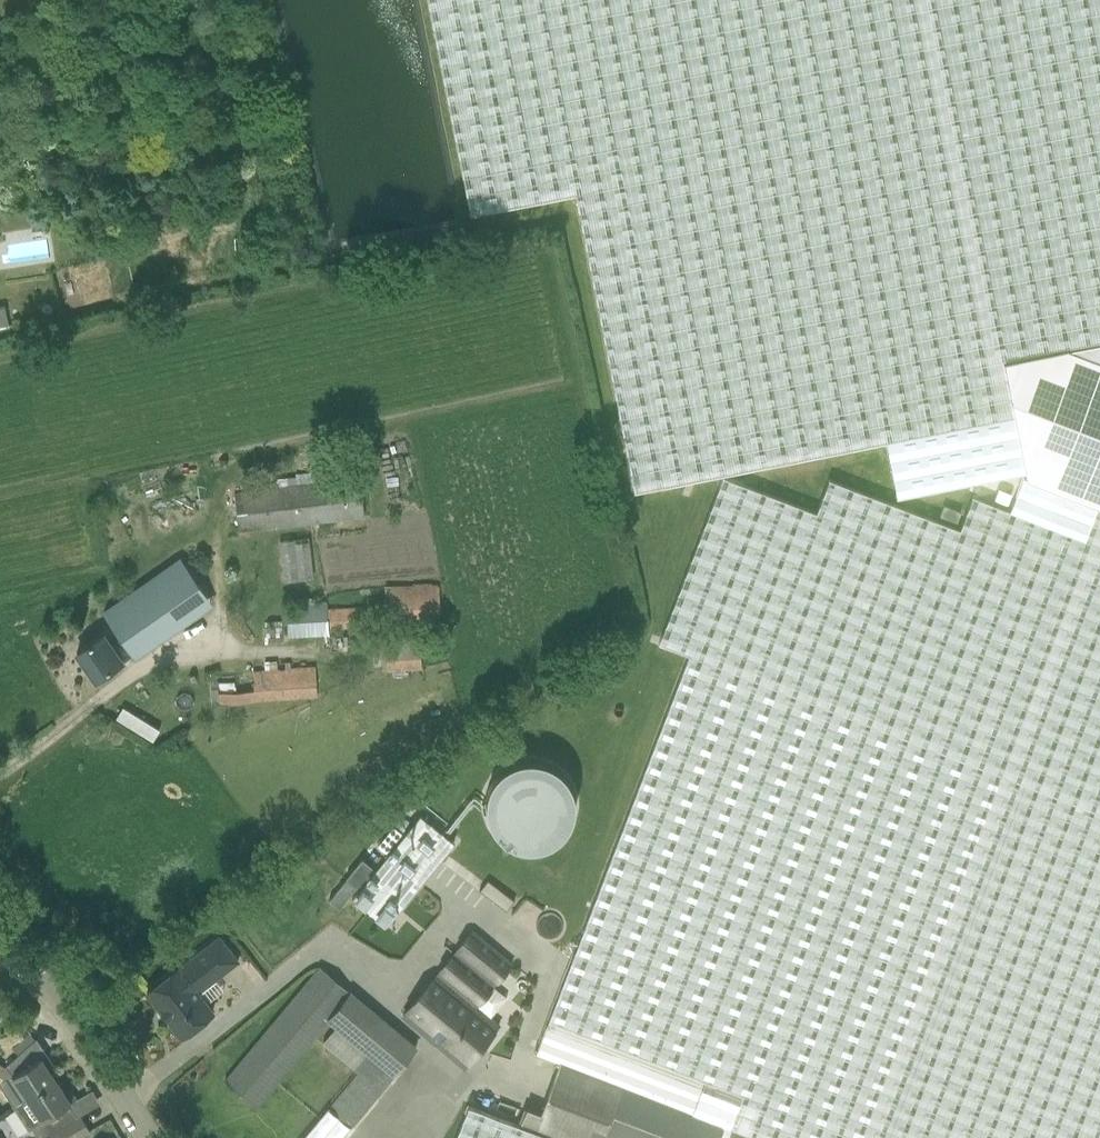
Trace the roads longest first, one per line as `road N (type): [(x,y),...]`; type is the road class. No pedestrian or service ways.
road 1 (residential): [(147,1137),(55,997),(0,941)]

